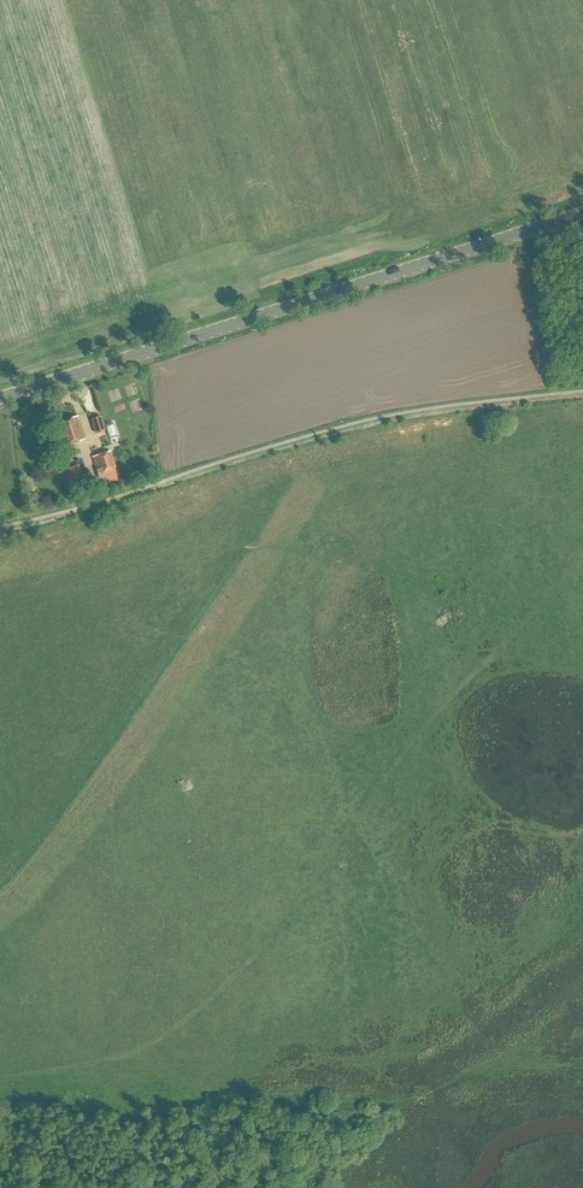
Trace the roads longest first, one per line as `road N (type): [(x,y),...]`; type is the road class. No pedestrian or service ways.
road 1 (tertiary): [(0,400),(582,216)]

